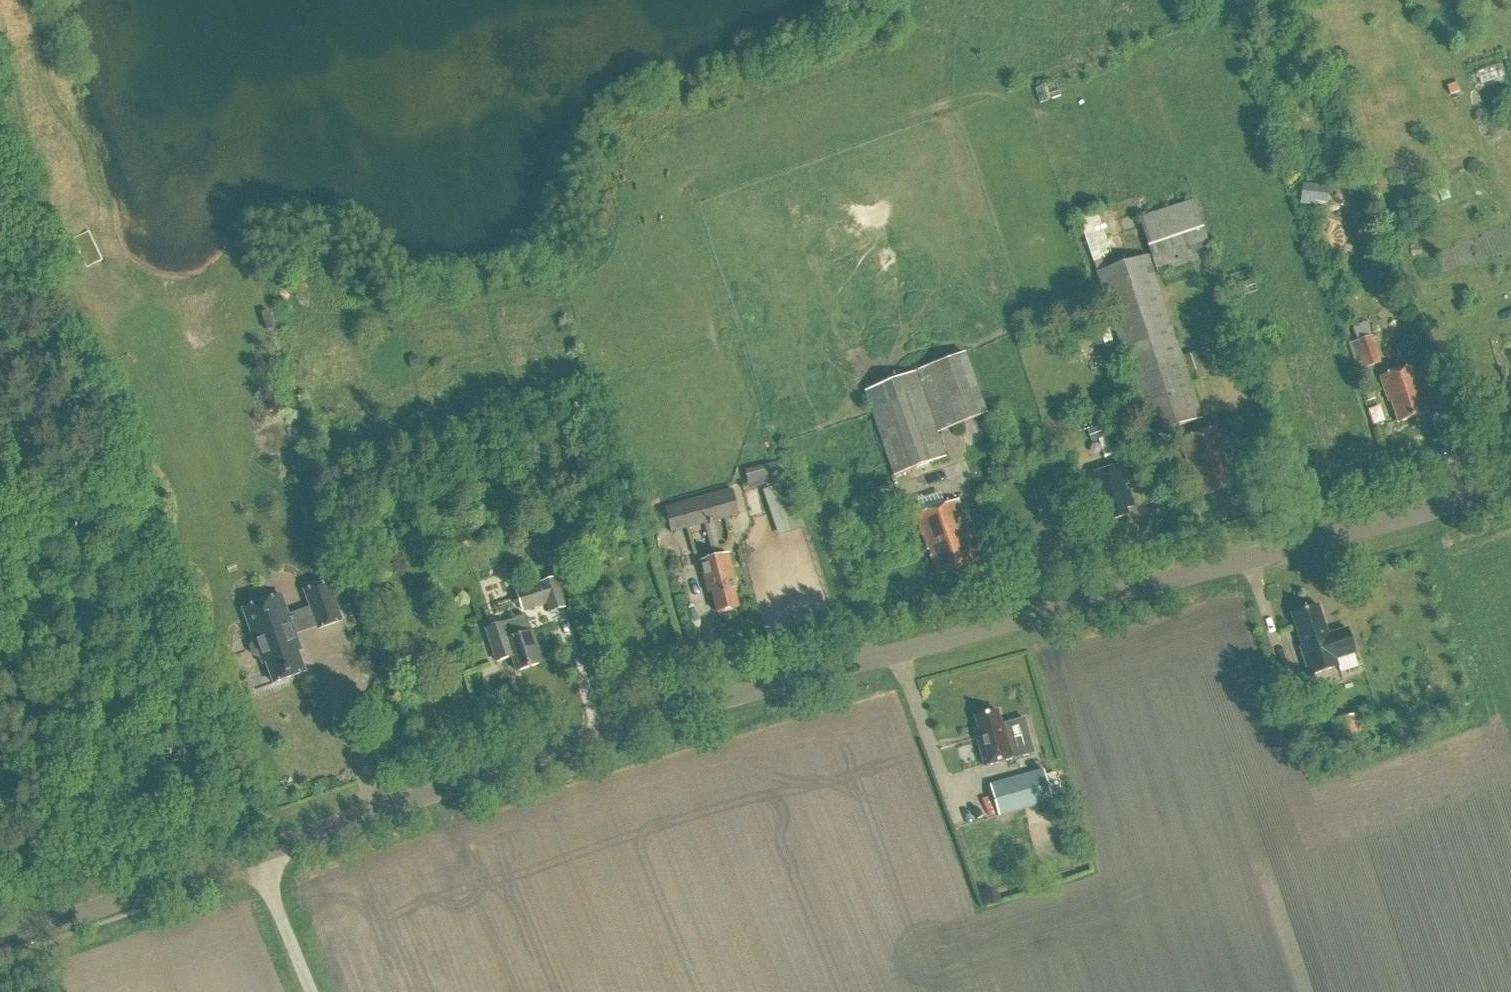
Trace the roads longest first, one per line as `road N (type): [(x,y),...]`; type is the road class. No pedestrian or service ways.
road 1 (unclassified): [(255,856),(597,737),(1456,501),(1510,476)]
road 2 (unclassified): [(0,944),(255,856)]
road 3 (unclassified): [(311,991),(255,856)]

